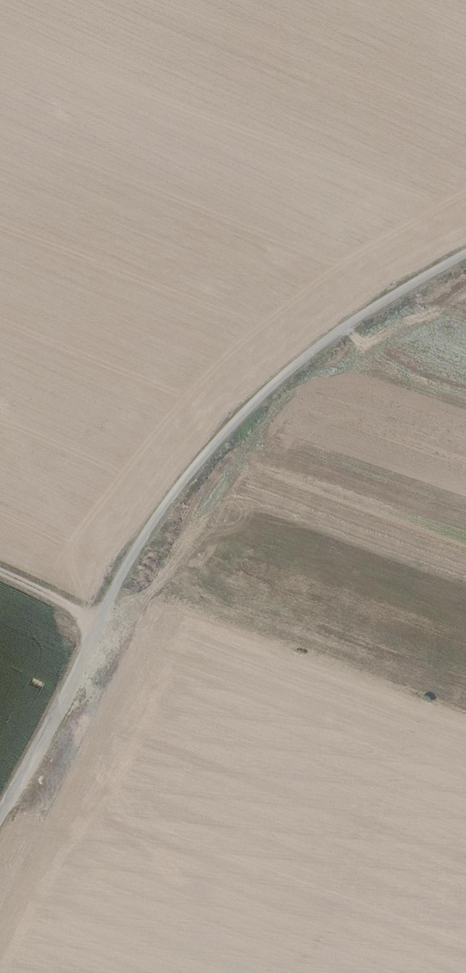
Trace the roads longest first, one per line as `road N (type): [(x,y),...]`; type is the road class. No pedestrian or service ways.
road 1 (track): [(0,812),(149,528),(218,442),(297,361),(465,251)]

